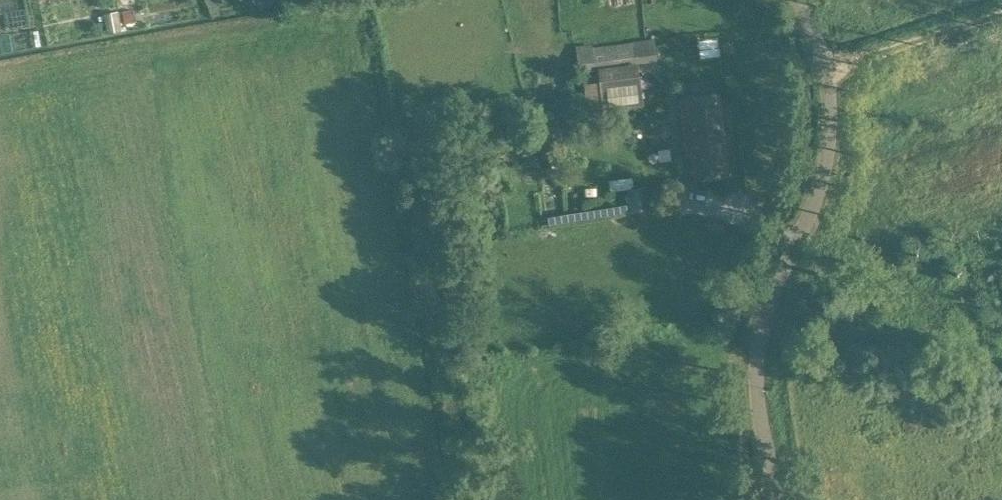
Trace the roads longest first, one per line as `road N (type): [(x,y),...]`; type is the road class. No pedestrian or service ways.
road 1 (unclassified): [(784,499),(760,422),(756,375),(776,287),(831,148),(830,64),(806,0)]
road 2 (track): [(830,64),(1001,11)]

